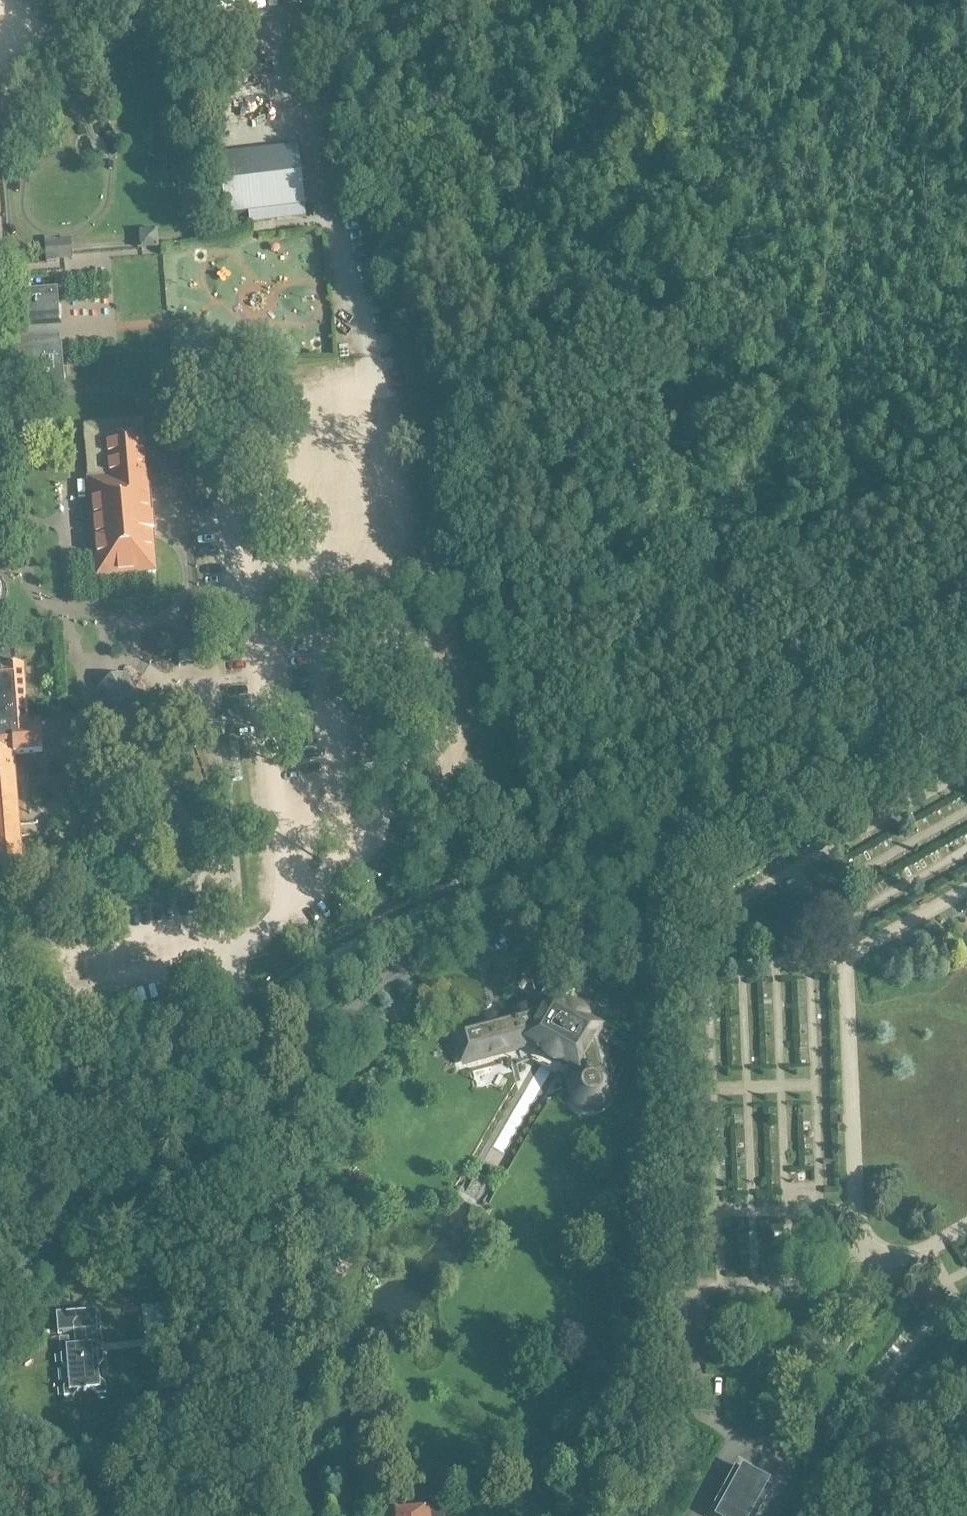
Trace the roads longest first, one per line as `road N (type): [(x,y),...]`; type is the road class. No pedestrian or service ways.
road 1 (unclassified): [(252,1000),(397,923),(966,728)]
road 2 (track): [(105,210),(111,171),(81,120),(69,66),(80,43),(110,38),(153,61),(170,153),(192,202),(181,233),(138,244),(45,250),(27,243),(11,224),(0,129)]
road 3 (unclassified): [(295,1515),(270,1118),(252,1000)]
road 4 (unclassified): [(252,1000),(215,722)]
road 5 (track): [(153,1474),(141,1350),(285,1338)]
road 6 (unclassified): [(0,1075),(252,1000)]
road 7 (track): [(0,118),(8,100),(25,95),(53,109),(57,144),(28,176),(21,201),(31,227),(57,236),(80,230)]

